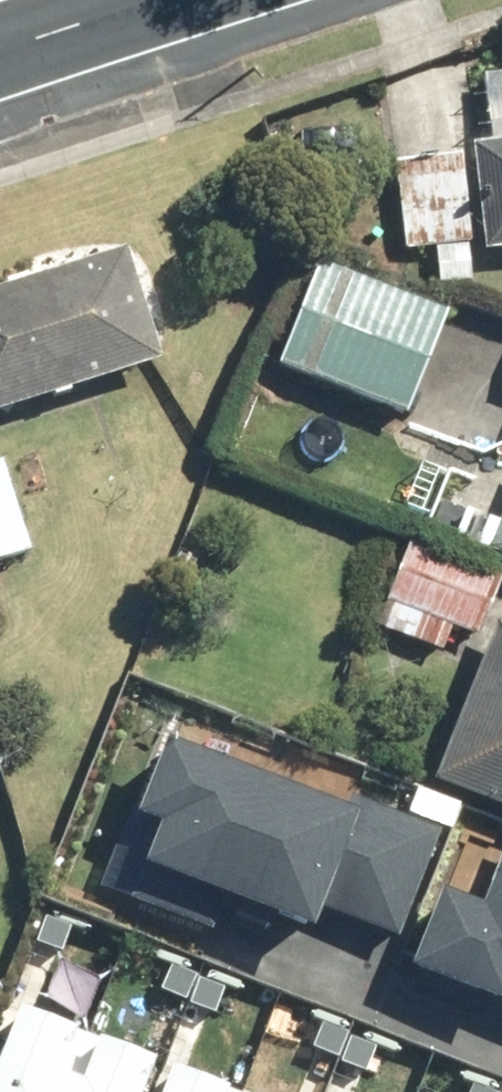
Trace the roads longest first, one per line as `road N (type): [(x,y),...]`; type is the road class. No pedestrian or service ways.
road 1 (tertiary): [(132,0),(0,44)]

